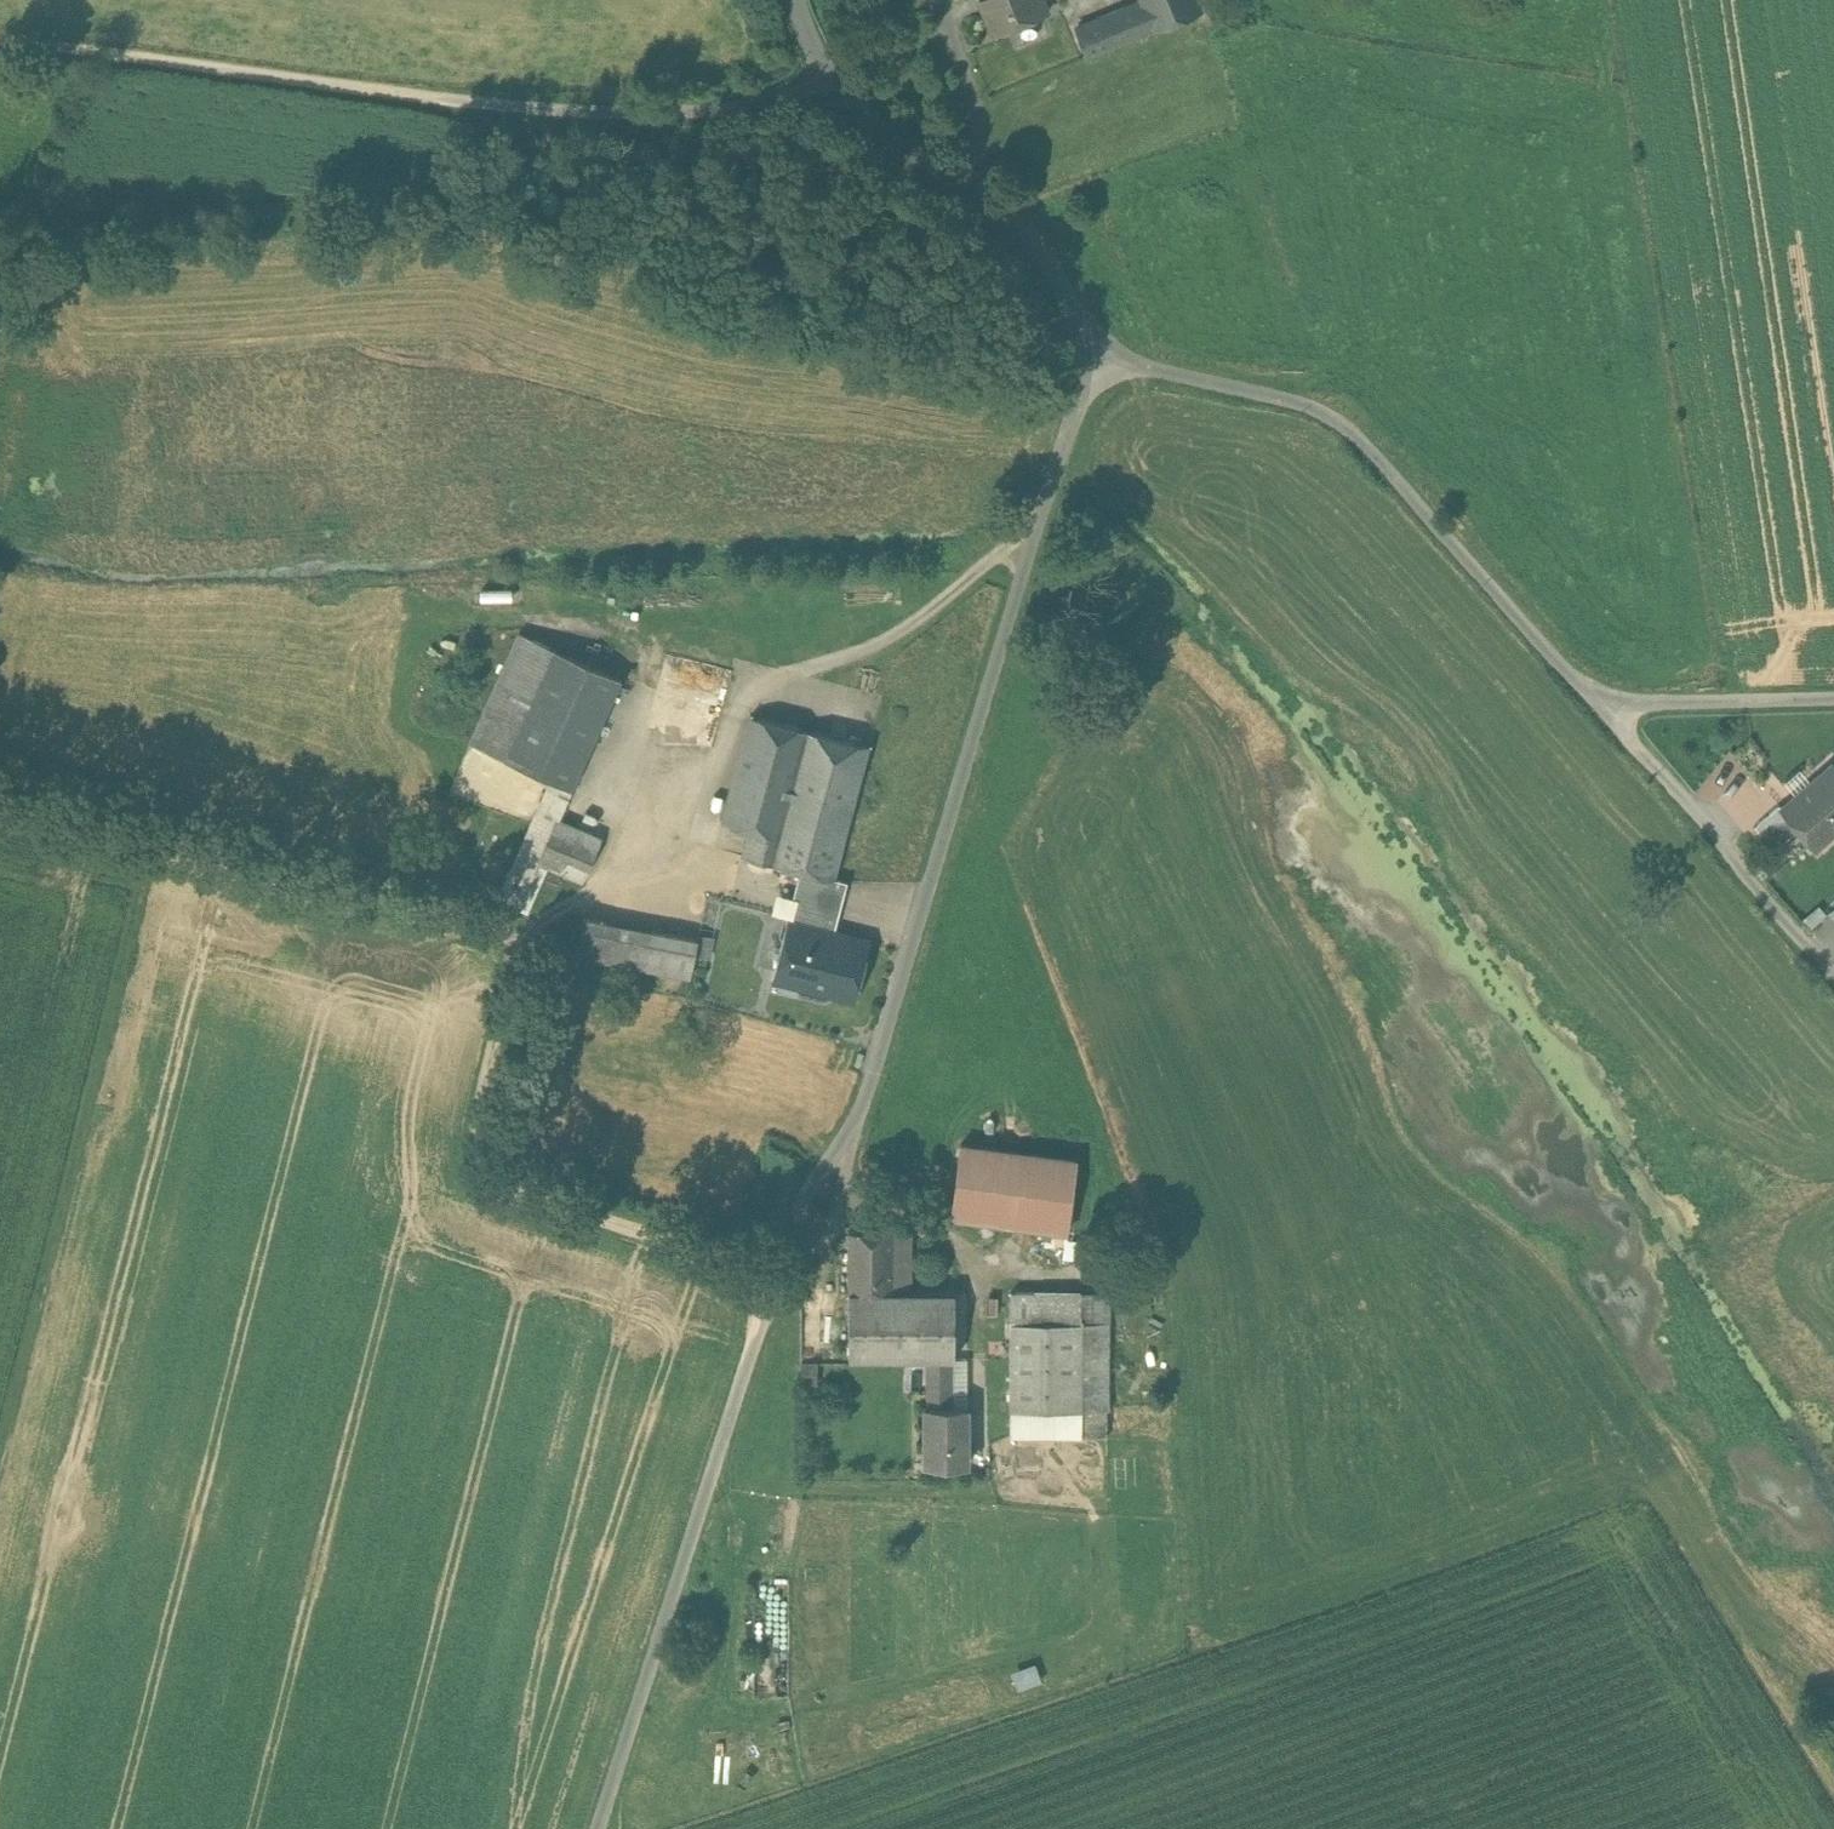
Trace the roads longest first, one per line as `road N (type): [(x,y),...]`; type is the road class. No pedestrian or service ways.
road 1 (track): [(1099,361),(1038,520),(837,1229),(818,1274),(771,1312),(602,1828)]
road 2 (track): [(0,808),(151,864),(477,937),(523,985),(477,1125),(528,1199),(757,1268),(771,1312)]
road 3 (track): [(1833,699),(1605,701),(1572,675),(1363,440),(1329,412),(1099,361)]
road 4 (track): [(825,80),(736,114),(476,102),(0,37)]
road 5 (track): [(0,1479),(151,864)]
road 6 (track): [(629,868),(705,785),(743,707),(823,662),(878,642),(1038,520)]
road 7 (track): [(825,80),(998,203),(1065,276),(1099,361)]
road 8 (track): [(1605,701),(1833,975)]
road 9 (track): [(847,1196),(951,1232),(986,1270),(981,1345)]
road 10 (track): [(1833,1788),(1735,1627)]

